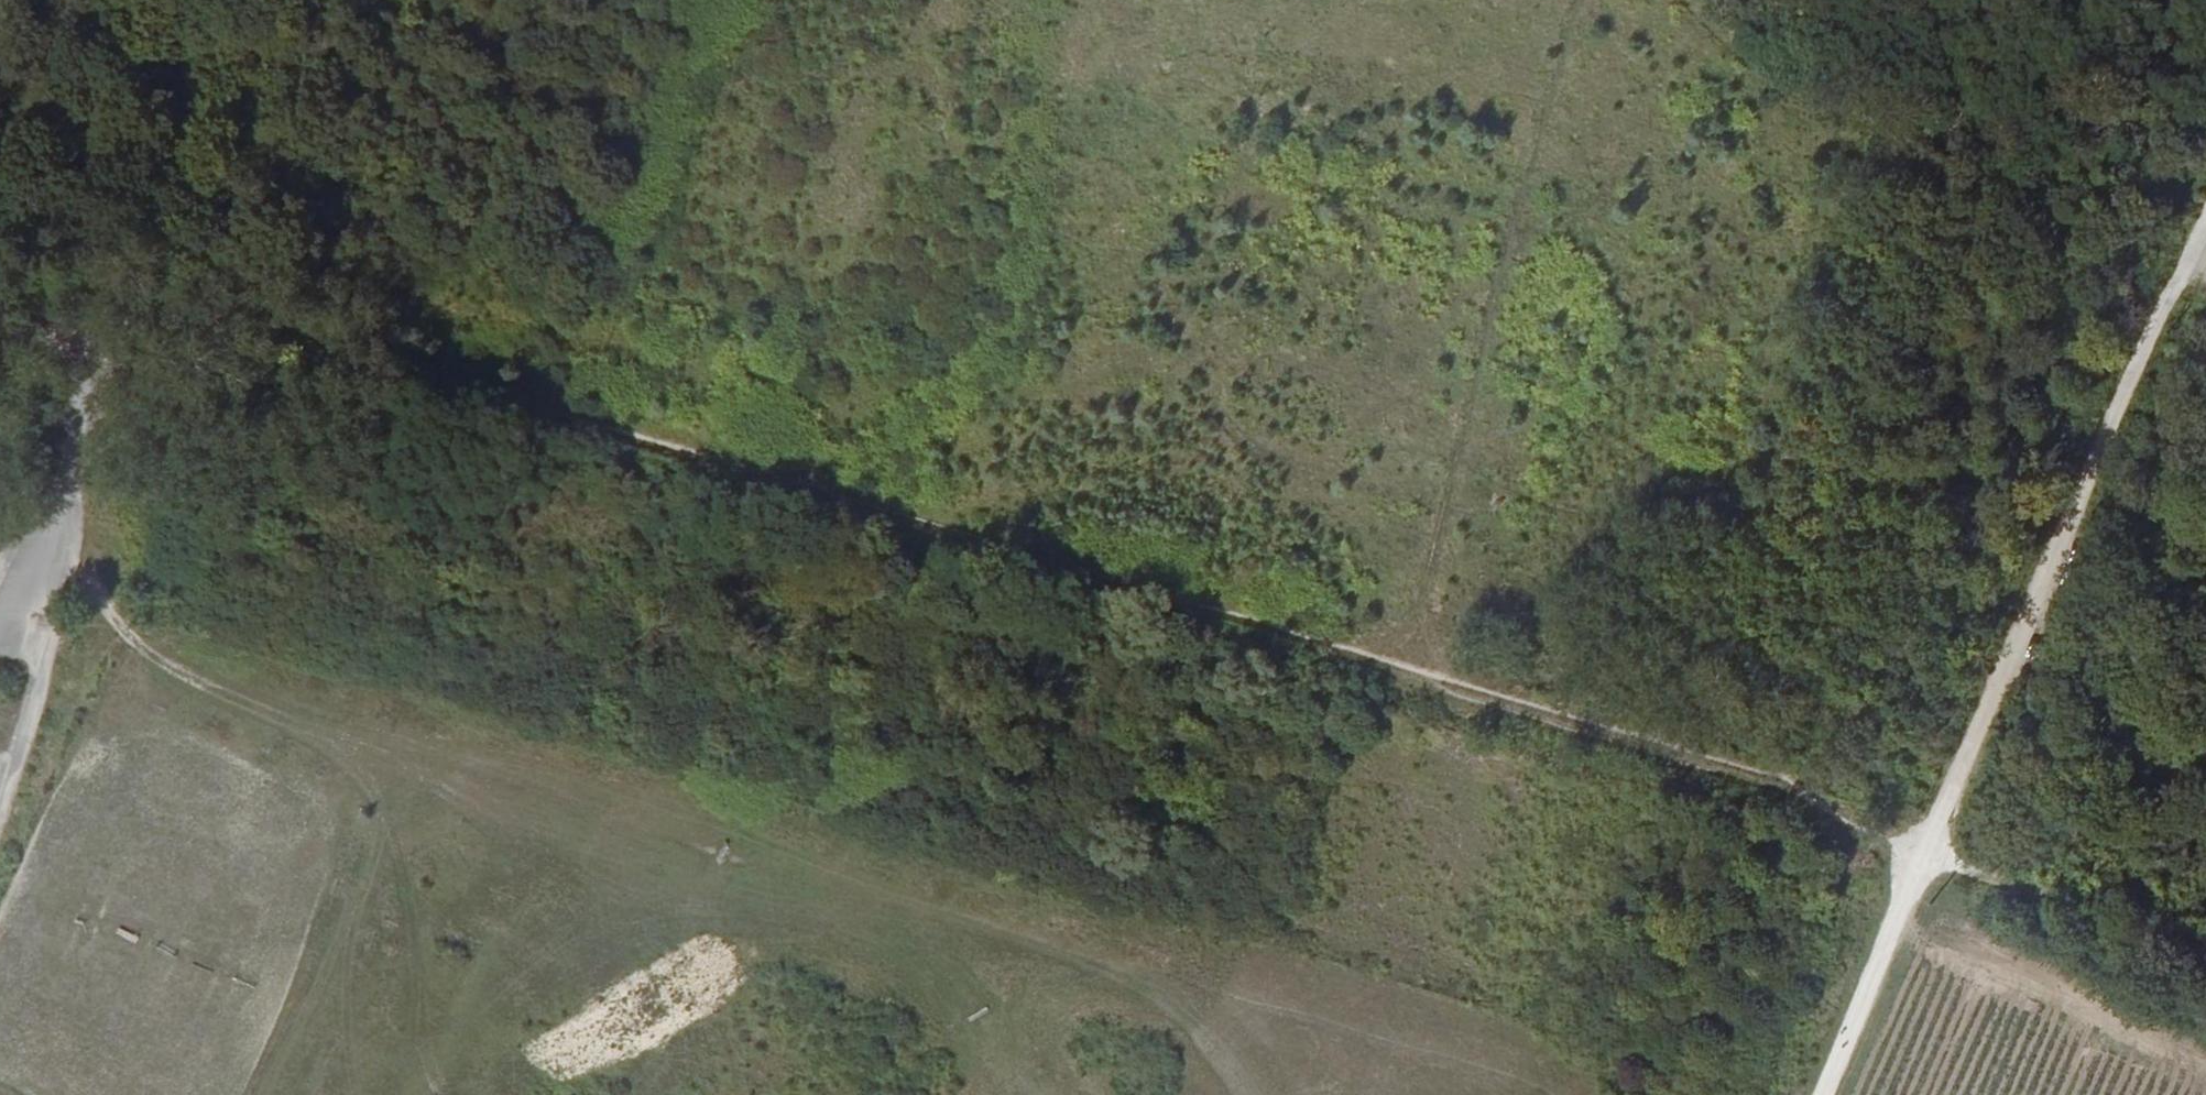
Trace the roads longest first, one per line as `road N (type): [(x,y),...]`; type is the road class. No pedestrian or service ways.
road 1 (track): [(1815,1094),(1937,785),(2189,261)]

